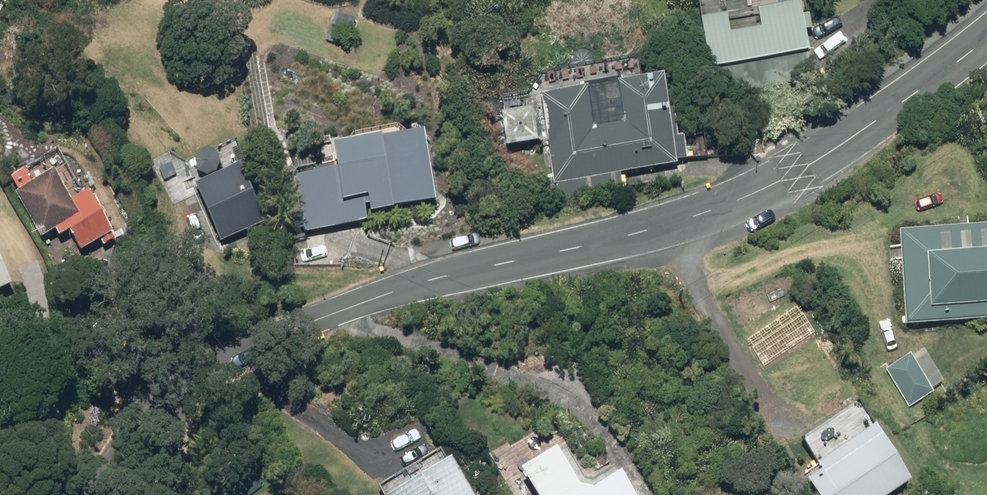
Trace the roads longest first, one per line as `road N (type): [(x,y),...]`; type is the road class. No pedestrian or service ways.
road 1 (residential): [(108,494),(165,410),(238,356),(375,297),(641,233),(753,194),(869,127),(986,39)]

